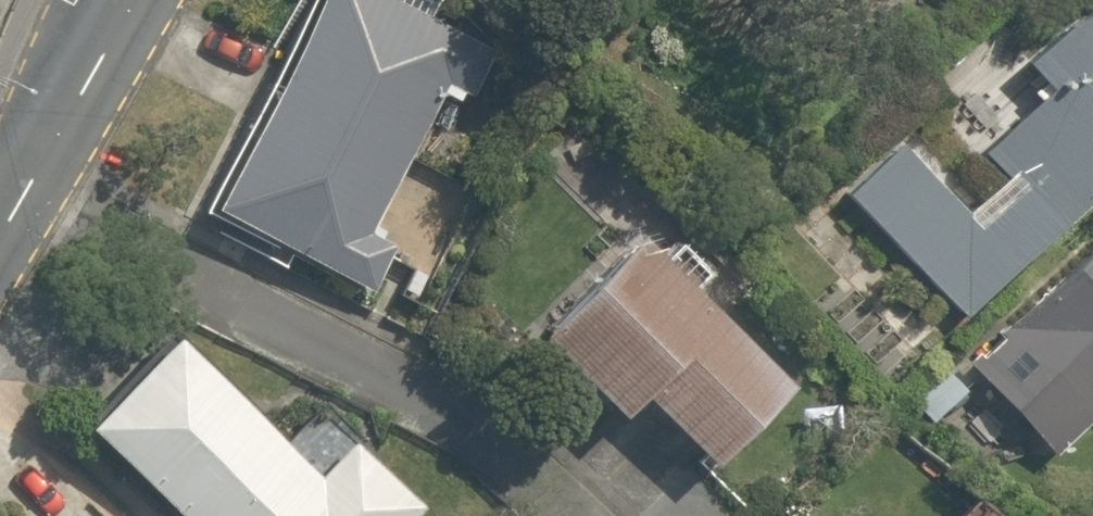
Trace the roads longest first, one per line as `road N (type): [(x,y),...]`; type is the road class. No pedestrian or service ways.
road 1 (residential): [(574,515),(470,418),(23,184)]
road 2 (tertiary): [(132,0),(23,184)]

